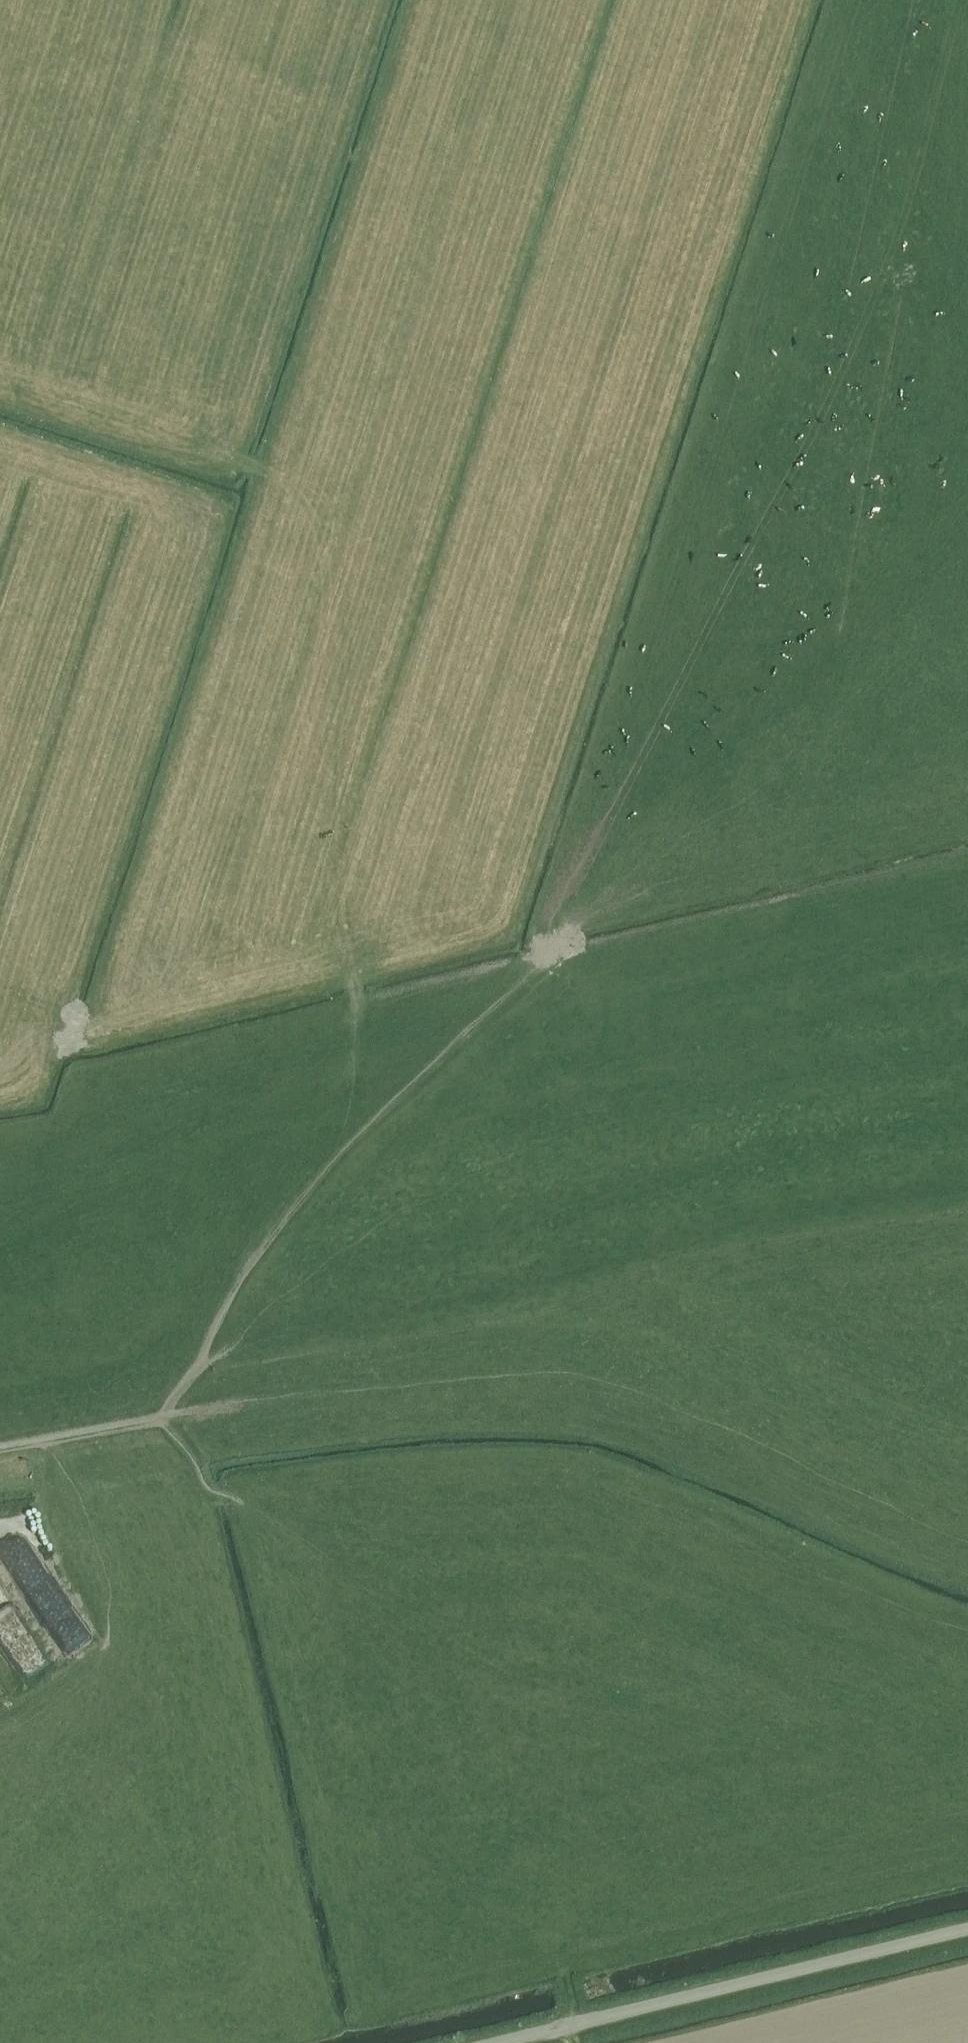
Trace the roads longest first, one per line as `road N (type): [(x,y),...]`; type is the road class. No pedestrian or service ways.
road 1 (unclassified): [(501,2042),(967,1930)]

